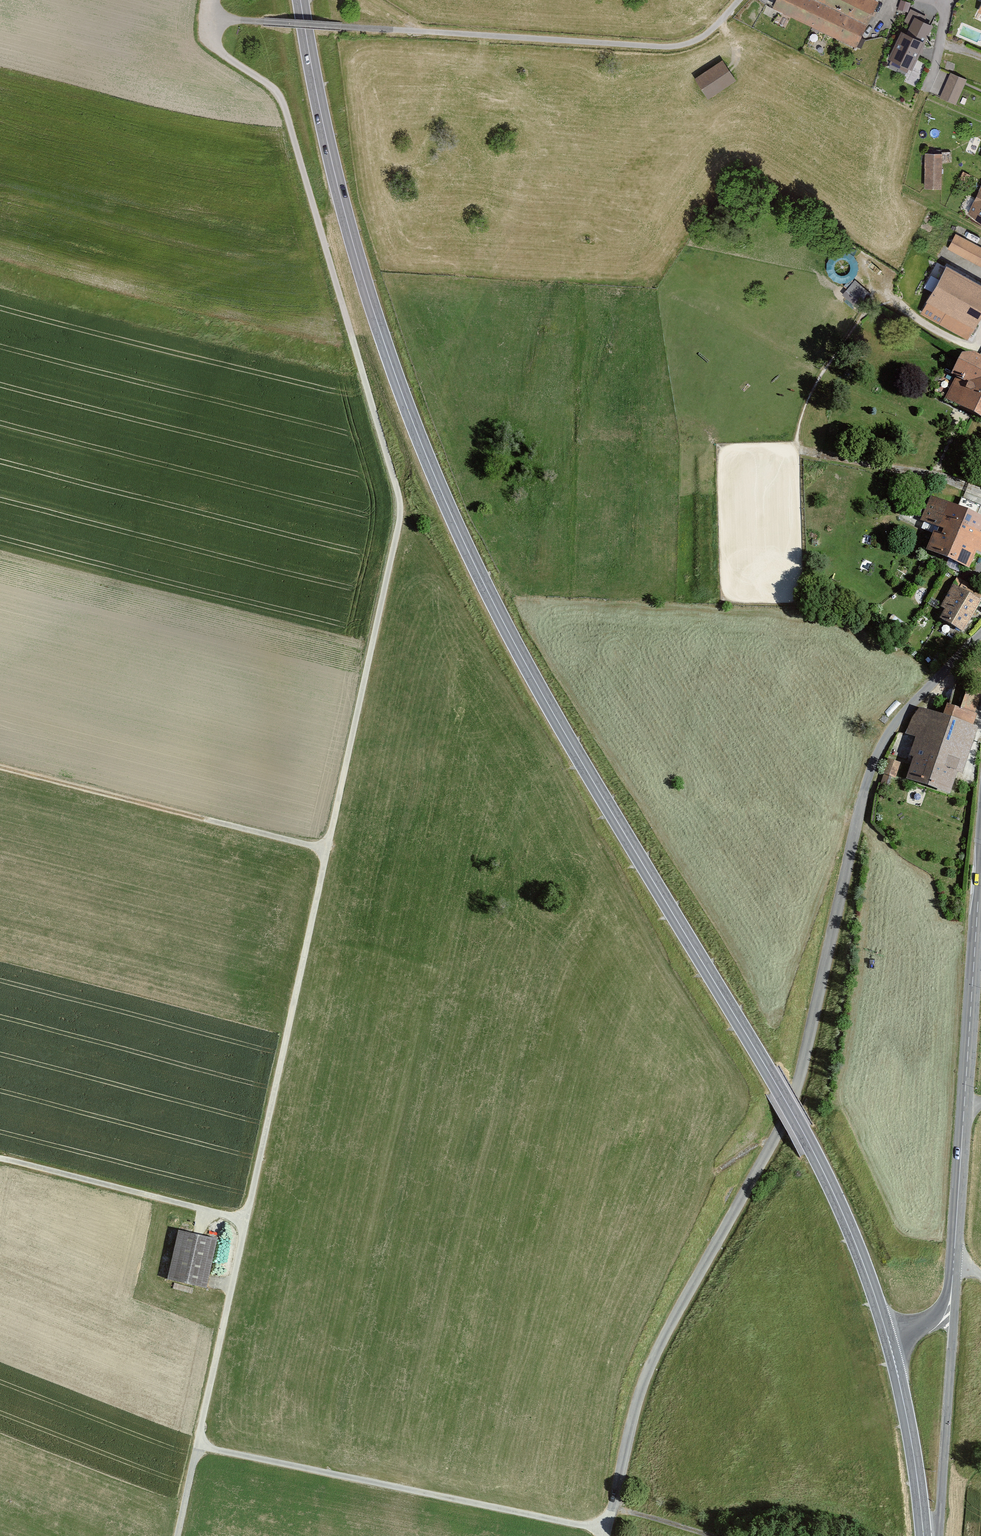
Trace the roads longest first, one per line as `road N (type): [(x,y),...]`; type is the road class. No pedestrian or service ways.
road 1 (primary): [(301,0),(345,213),(435,478),(572,748),(806,1138),(889,1342)]
road 2 (track): [(605,1535),(649,1369),(796,1090),(881,745),(908,702),(980,632)]
road 3 (track): [(209,0),(216,49),(283,101),(399,510),(325,846)]
road 4 (track): [(325,846),(177,1535)]
road 5 (residential): [(209,17),(664,46),(708,32),(739,0)]
road 6 (track): [(196,1447),(607,1530)]
road 7 (tertiary): [(954,1260),(980,871)]
road 8 (track): [(0,763),(325,846)]
road 9 (tertiary): [(938,1535),(954,1260)]
road 10 (track): [(248,1217),(0,1156)]
road 11 (primary): [(889,1342),(923,1535)]

